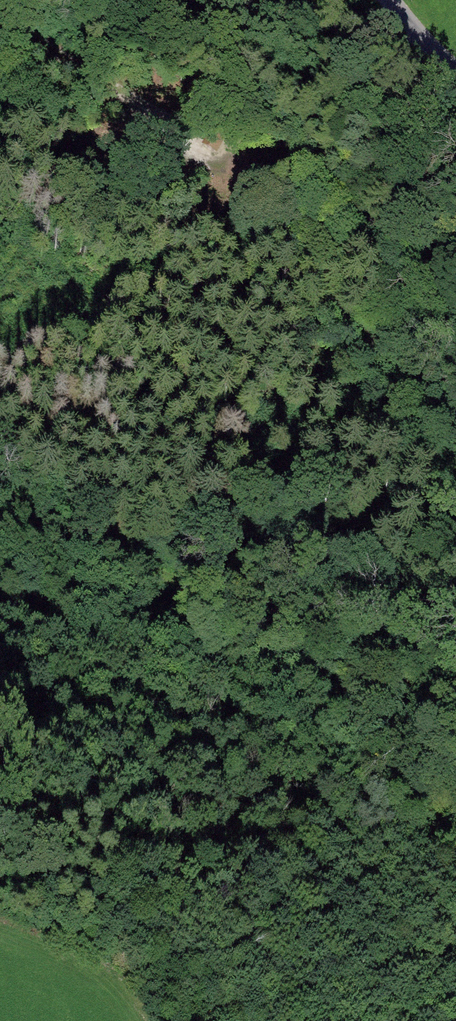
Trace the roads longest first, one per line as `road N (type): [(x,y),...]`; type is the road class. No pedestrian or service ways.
road 1 (track): [(0,490),(80,543),(346,643),(455,714)]
road 2 (track): [(0,640),(32,652),(212,675)]
road 3 (track): [(0,5),(35,36),(175,124)]

